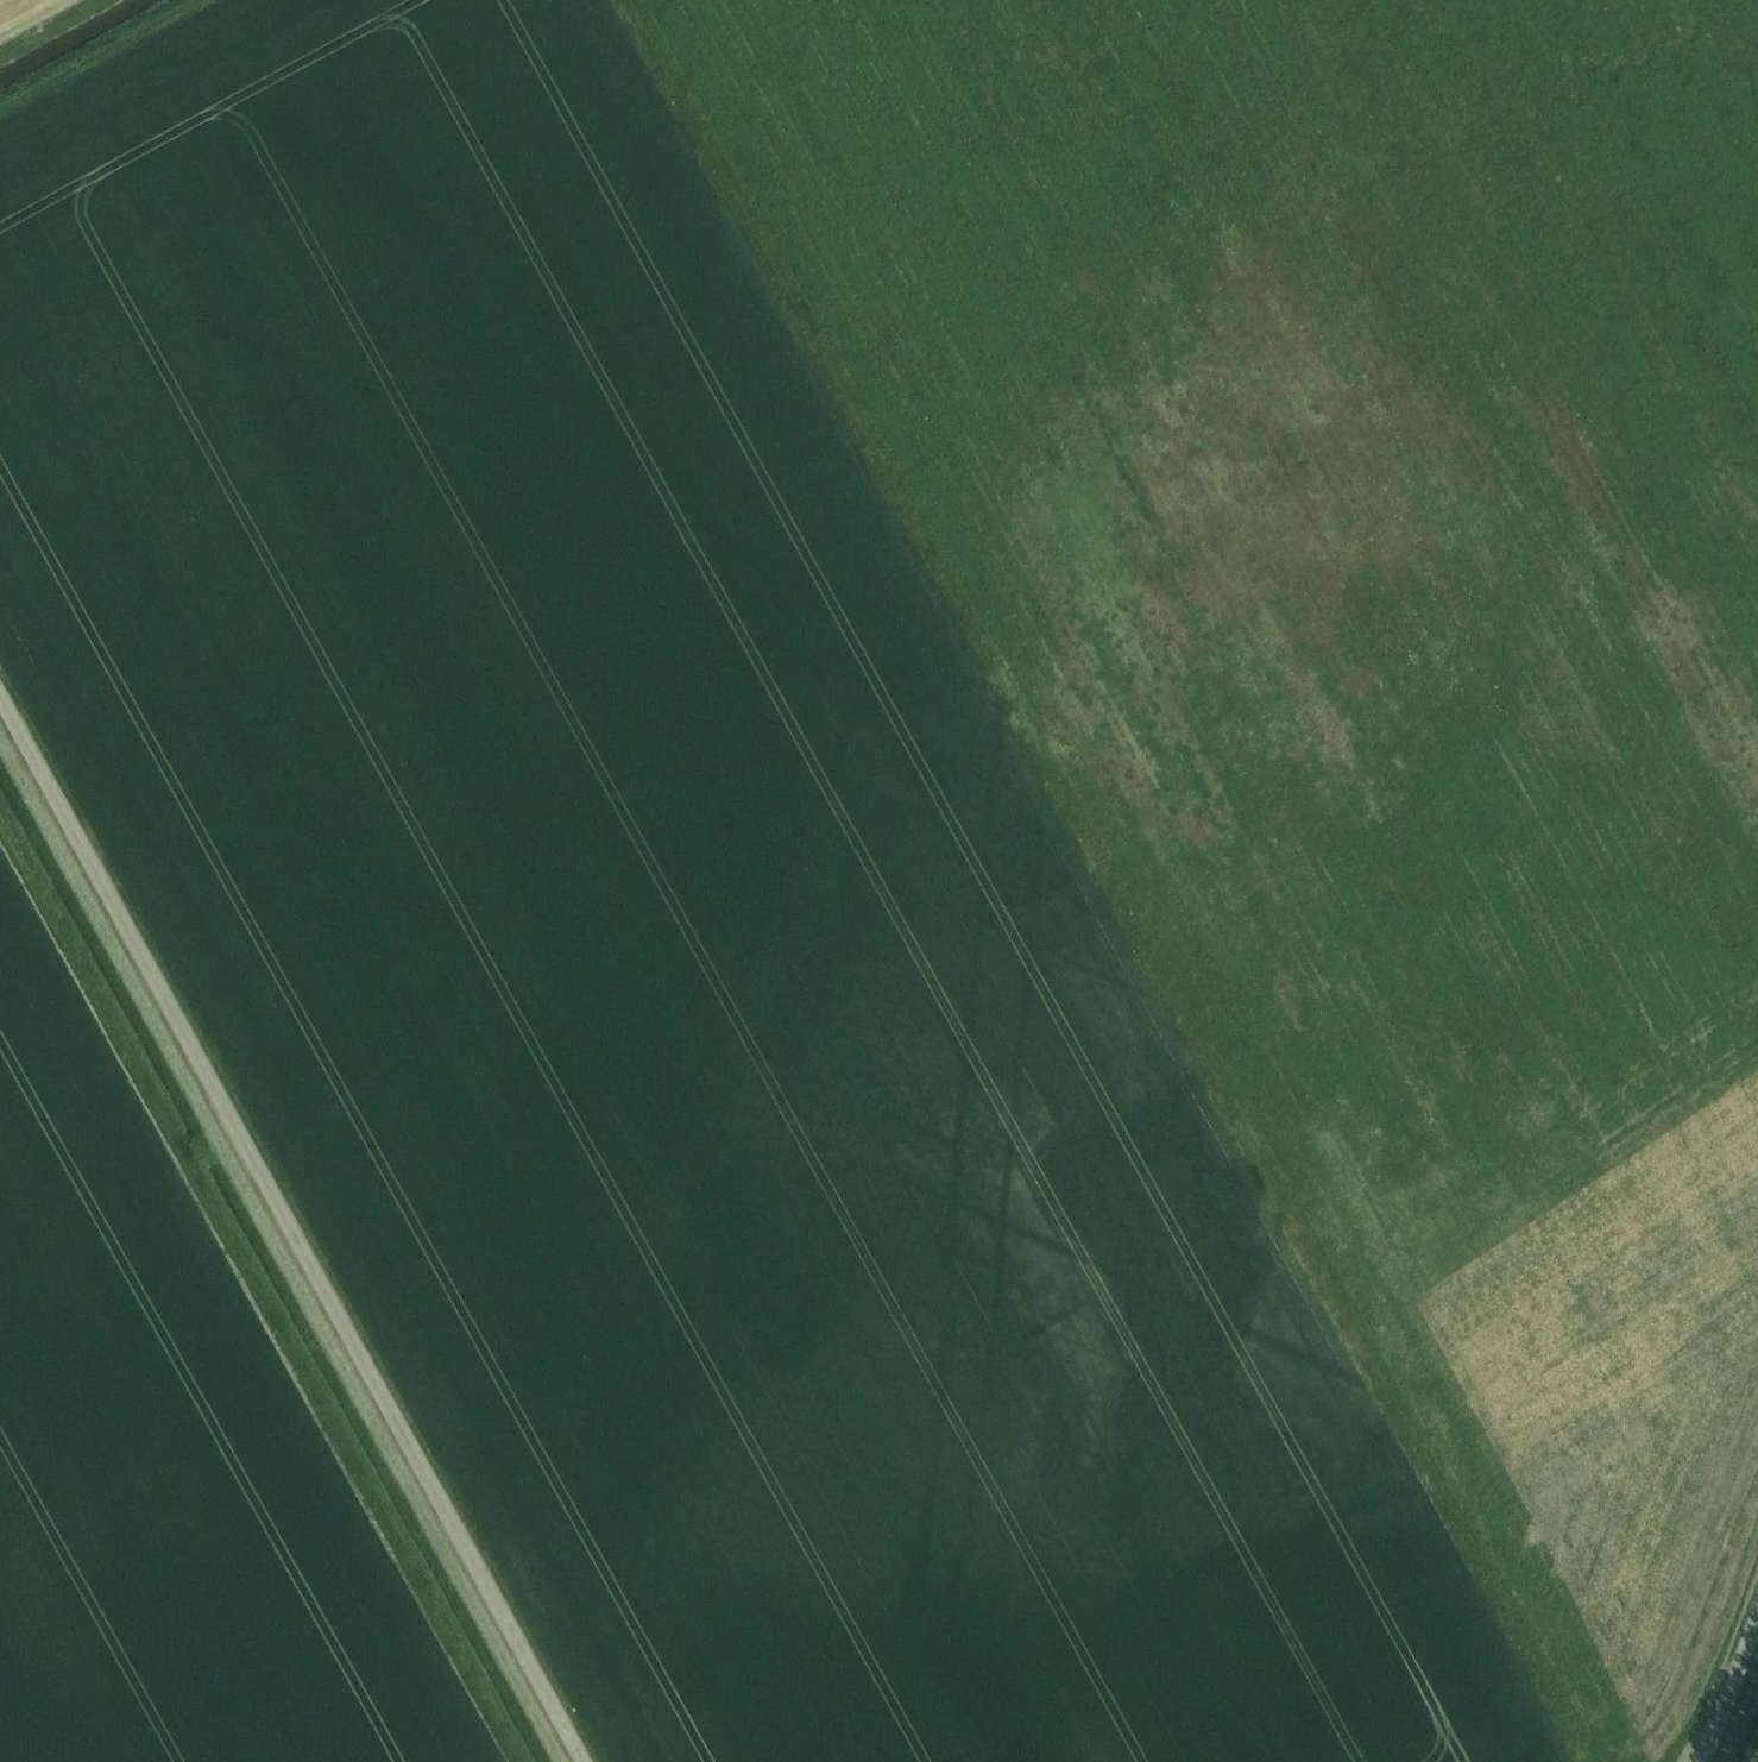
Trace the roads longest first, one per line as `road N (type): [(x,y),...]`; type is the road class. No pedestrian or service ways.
road 1 (unclassified): [(590,1761),(0,687)]
road 2 (unclassified): [(1700,1761),(1757,1621)]

